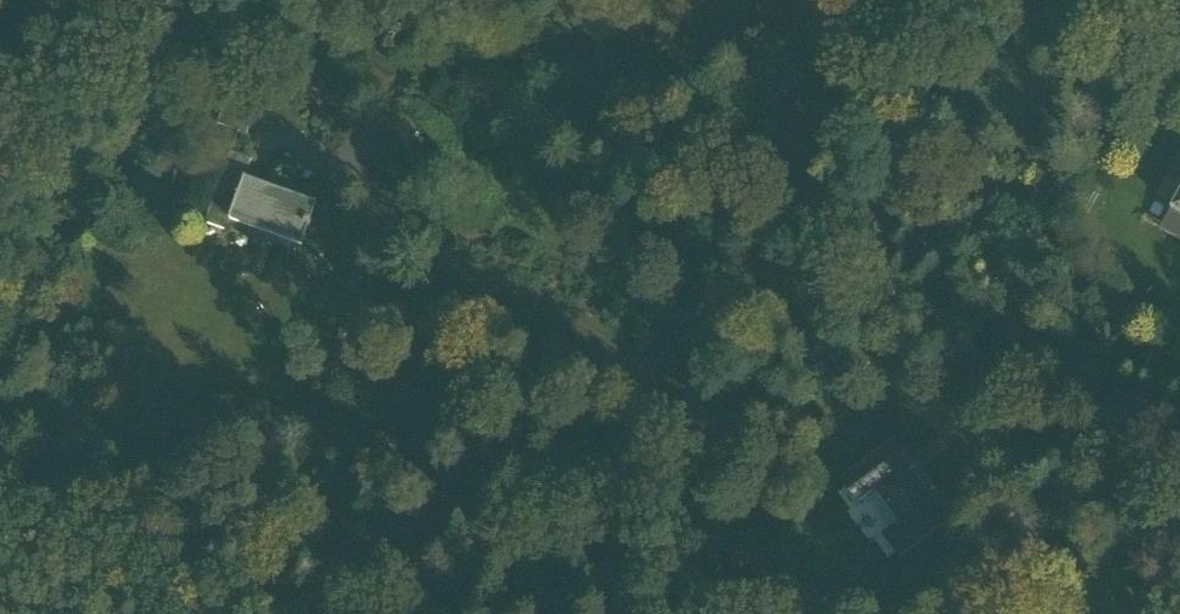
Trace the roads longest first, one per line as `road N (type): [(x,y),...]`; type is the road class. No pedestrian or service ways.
road 1 (residential): [(970,0),(637,613)]
road 2 (residential): [(0,507),(330,613)]

